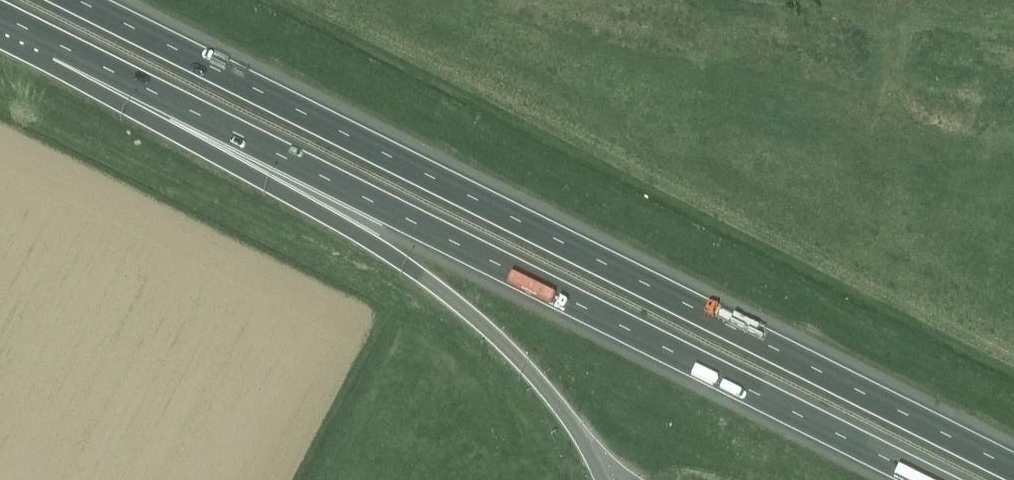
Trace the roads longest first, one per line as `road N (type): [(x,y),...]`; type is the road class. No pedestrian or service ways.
road 1 (motorway): [(1013,469),(78,0)]
road 2 (motorway): [(0,25),(921,479)]
road 3 (motorway): [(0,31),(743,479)]
road 4 (motorway): [(1013,156),(560,89),(245,0)]
road 5 (motorway): [(0,29),(380,244),(488,323),(598,464)]

